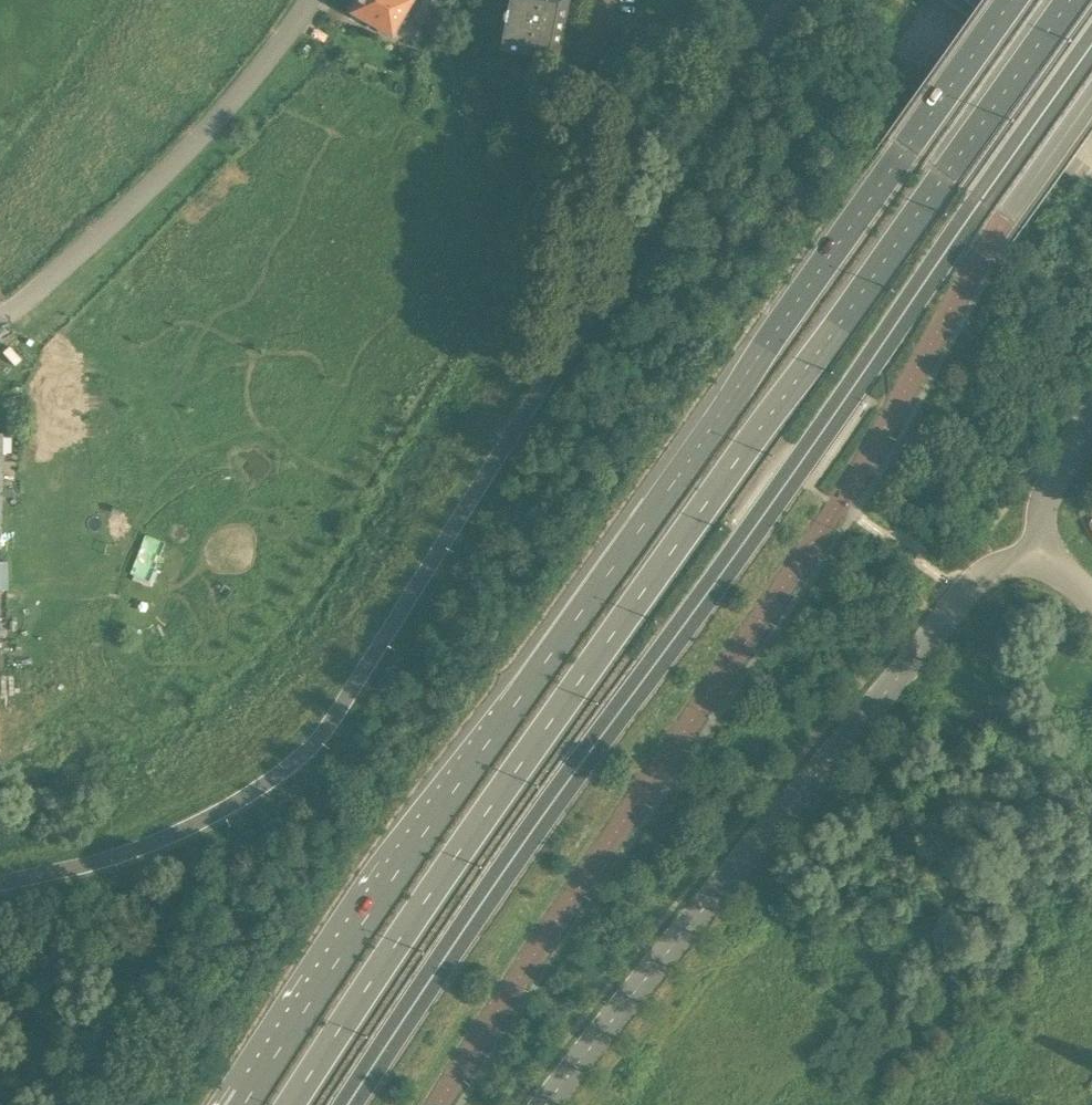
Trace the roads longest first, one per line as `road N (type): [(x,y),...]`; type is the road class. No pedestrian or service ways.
road 1 (primary): [(1013,0),(351,920),(229,1104)]
road 2 (primary): [(293,1104),(427,898),(1068,0)]
road 3 (unclassified): [(1035,548),(989,570),(965,594),(548,1104)]
road 4 (unclassified): [(0,319),(145,190),(286,41),(311,0)]
road 5 (unclassified): [(1091,427),(1046,491),(1035,548)]
road 6 (unclassified): [(1091,74),(990,0)]

